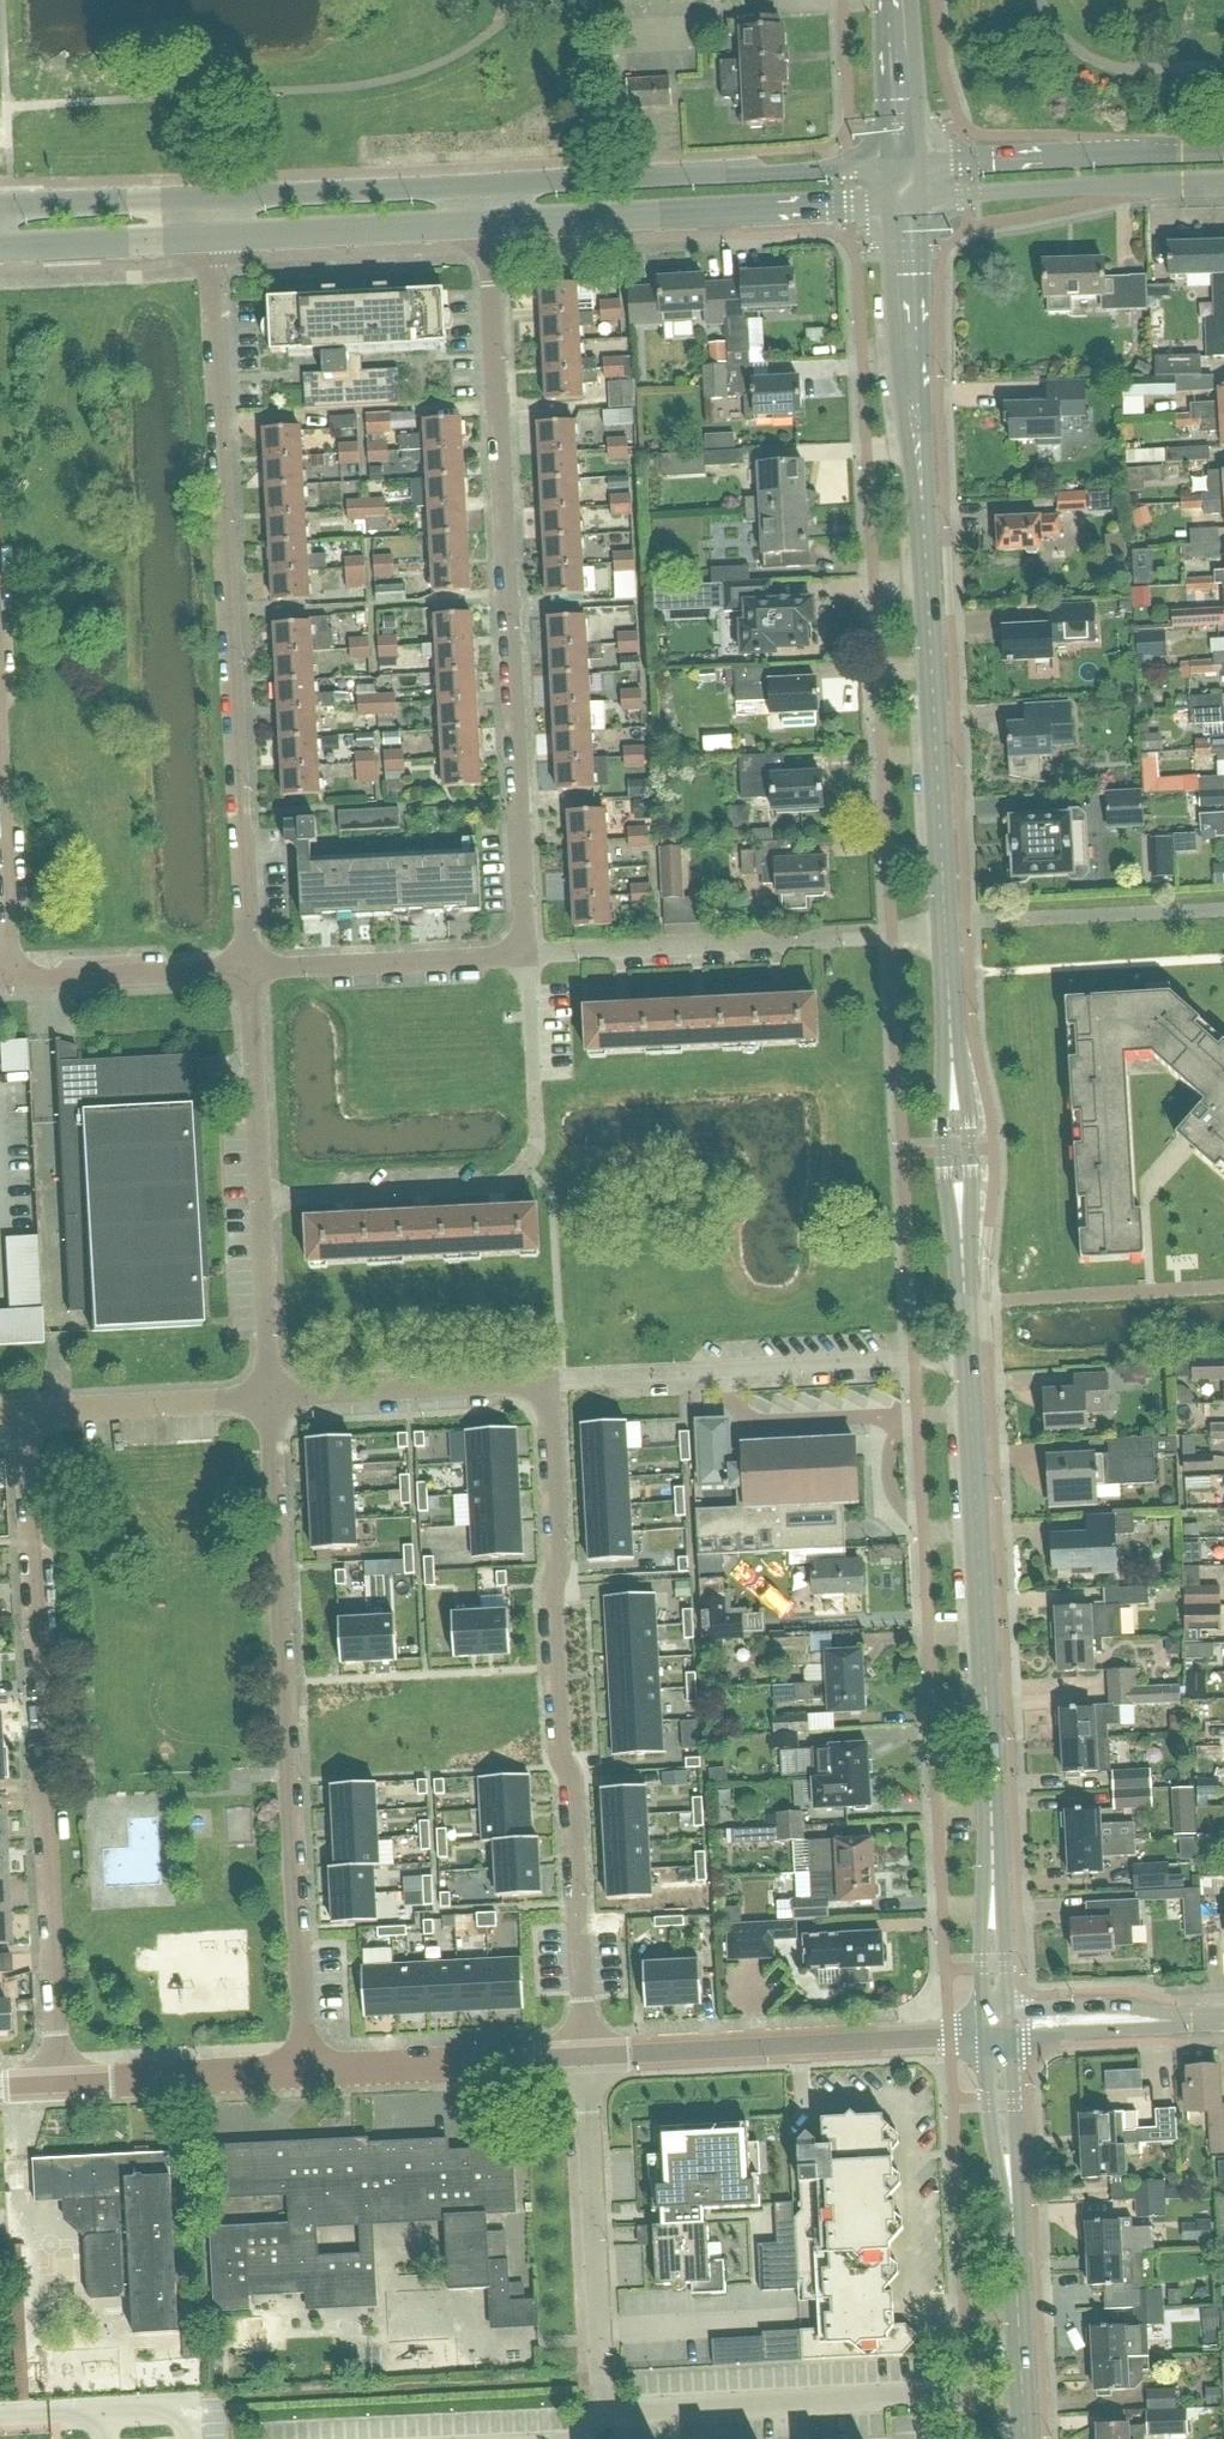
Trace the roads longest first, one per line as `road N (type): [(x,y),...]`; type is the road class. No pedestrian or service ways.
road 1 (residential): [(247,970),(210,236)]
road 2 (residential): [(528,955),(489,225)]
road 3 (tertiary): [(945,933),(908,203)]
road 4 (residential): [(589,2055),(571,1768),(560,1755),(554,1666),(558,1559),(548,1382)]
road 5 (tertiary): [(1003,2030),(967,1355)]
road 6 (residential): [(308,2072),(272,1398)]
road 7 (residential): [(58,2084),(20,1414)]
road 8 (residential): [(262,1200),(490,1189),(524,1173),(538,1138),(528,955)]
road 9 (tertiary): [(967,1355),(945,933)]
road 10 (residential): [(548,1382),(967,1355)]
road 11 (tertiary): [(489,225),(908,203)]
road 12 (tertiary): [(907,168),(488,187)]
road 13 (residential): [(528,955),(945,933)]
road 14 (residential): [(589,2055),(1003,2030)]
road 15 (tertiary): [(1021,2438),(1003,2030)]
road 16 (residential): [(599,2380),(589,2055)]
road 17 (unclassified): [(1223,152),(907,168)]
road 18 (unclassified): [(908,203),(1223,186)]
road 19 (residential): [(308,2072),(589,2055)]
road 20 (residential): [(247,970),(528,955)]
road 21 (tertiary): [(488,187),(208,200)]
road 22 (tertiary): [(210,236),(489,225)]
road 23 (residential): [(272,1398),(548,1382)]
road 24 (residential): [(20,1414),(272,1398)]
road 25 (residential): [(58,2084),(308,2072)]
road 26 (residential): [(8,983),(247,970)]
road 27 (residential): [(262,1200),(247,970)]
road 28 (residential): [(1003,2030),(1223,2020)]
road 29 (tertiary): [(0,245),(210,236)]
road 30 (tertiary): [(208,200),(0,212)]
road 31 (residential): [(272,1398),(262,1200)]
road 32 (tertiary): [(907,168),(899,0)]
road 33 (residential): [(8,983),(0,838)]

